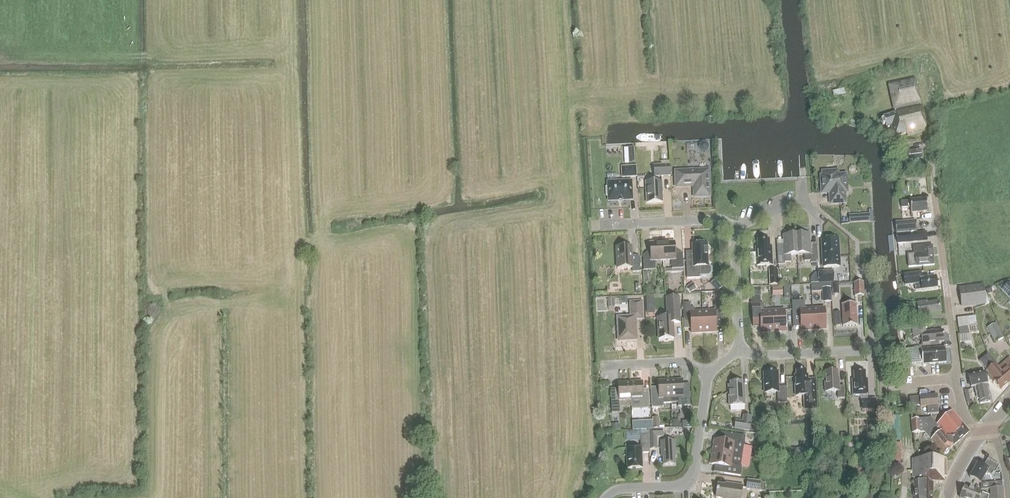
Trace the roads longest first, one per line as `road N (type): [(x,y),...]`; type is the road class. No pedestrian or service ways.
road 1 (residential): [(928,155),(959,380)]
road 2 (residential): [(603,497),(619,488),(684,484),(692,477),(710,375)]
road 3 (residential): [(734,228),(718,219),(601,225)]
road 4 (residential): [(738,352),(868,348)]
road 5 (residential): [(738,352),(734,228)]

